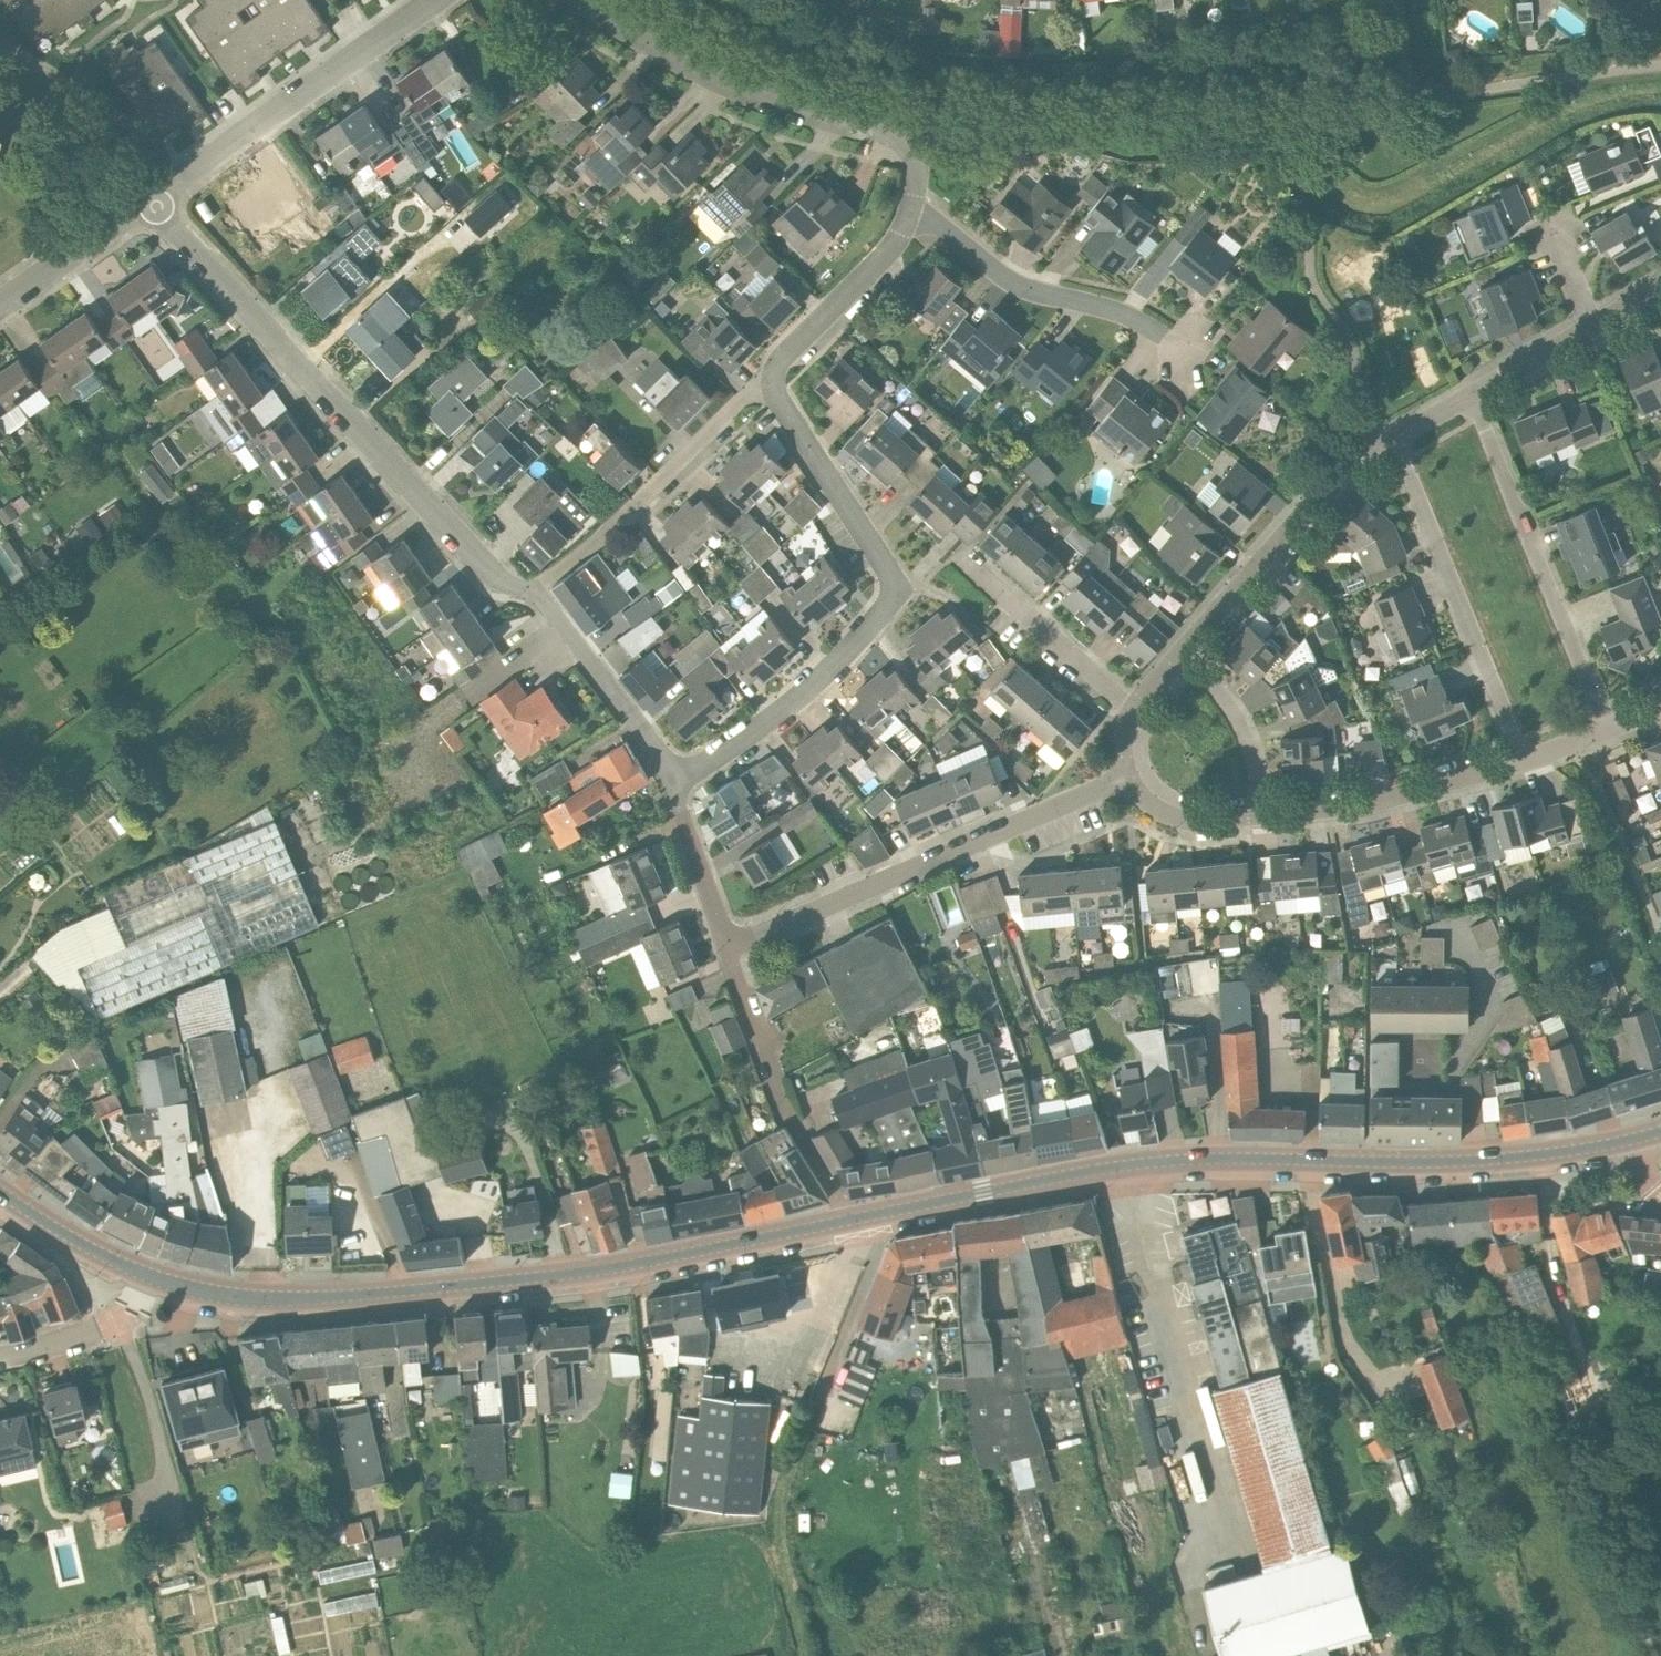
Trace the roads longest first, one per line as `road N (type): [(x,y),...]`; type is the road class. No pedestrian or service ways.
road 1 (secondary): [(851,1220),(1158,1162),(1469,1162),(1629,1140)]
road 2 (secondary): [(150,1277),(235,1297),(308,1299),(582,1272),(851,1220)]
road 3 (residential): [(531,593),(496,579),(152,203)]
road 4 (residential): [(671,784),(775,718),(893,594),(890,577),(771,384)]
road 5 (residential): [(908,212),(917,167),(902,138),(735,89),(572,0)]
road 6 (residential): [(730,951),(1125,772)]
road 7 (residential): [(1605,727),(1471,398)]
road 8 (residential): [(152,203),(440,0)]
road 9 (residential): [(1524,760),(1407,469),(1387,445)]
road 10 (residential): [(1187,367),(1163,337),(1116,311),(1013,284),(908,212)]
road 11 (residential): [(531,593),(750,394),(771,384)]
road 12 (residential): [(1387,445),(1353,464),(1180,657)]
road 13 (residential): [(851,1220),(773,1082),(730,951)]
road 14 (residential): [(1262,817),(1371,804),(1524,760)]
road 15 (residential): [(671,784),(653,745),(531,593)]
road 16 (residential): [(1132,711),(957,555)]
road 17 (residential): [(771,384),(778,361),(885,254),(908,212)]
road 18 (residential): [(1262,817),(1254,762),(1235,714),(1180,657)]
road 19 (residential): [(0,308),(152,203)]
road 20 (residential): [(730,951),(671,784)]
road 21 (secondary): [(150,1277),(0,1192)]
road 22 (residential): [(1125,772),(1133,790),(1167,816),(1262,817)]
road 23 (residential): [(1597,326),(1471,398)]

